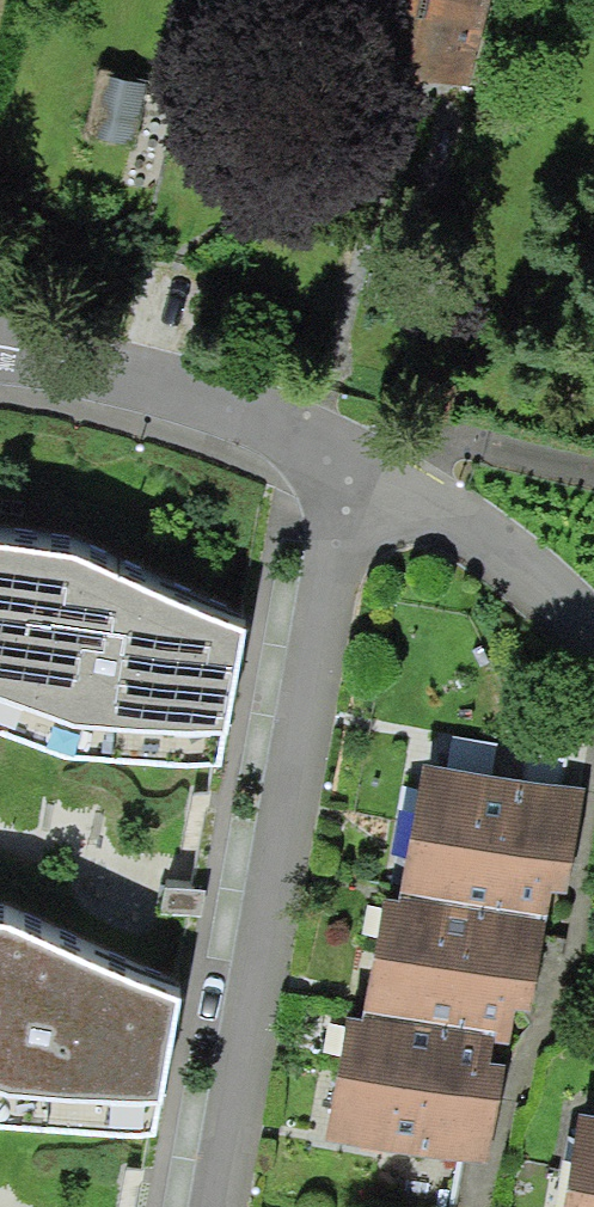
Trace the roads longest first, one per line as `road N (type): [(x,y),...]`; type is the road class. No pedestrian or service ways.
road 1 (residential): [(358,460),(226,1206)]
road 2 (residential): [(0,372),(358,460)]
road 3 (residential): [(358,460),(498,526),(593,612)]

